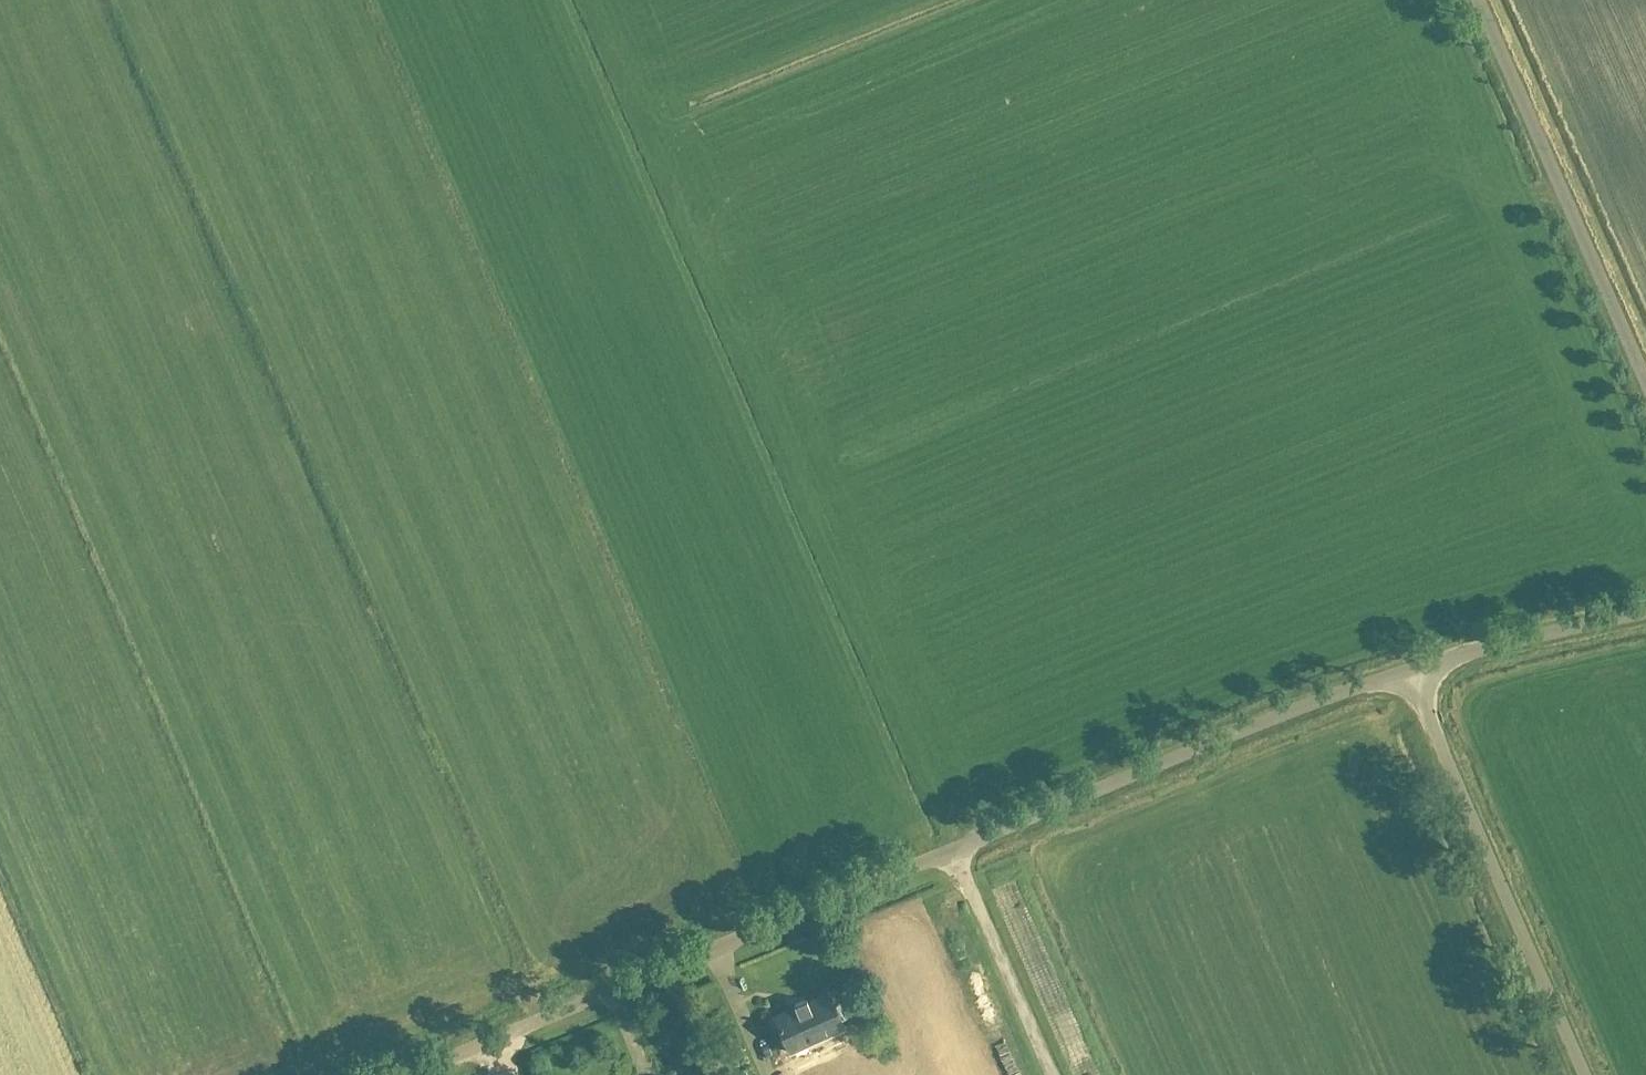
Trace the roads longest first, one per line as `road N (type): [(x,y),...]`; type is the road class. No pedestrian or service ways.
road 1 (unclassified): [(394,1074),(1271,718),(1407,671)]
road 2 (unclassified): [(1583,1074),(1407,671)]
road 3 (unclassified): [(1645,388),(1476,0)]
road 4 (unclassified): [(1407,671),(1645,614)]

